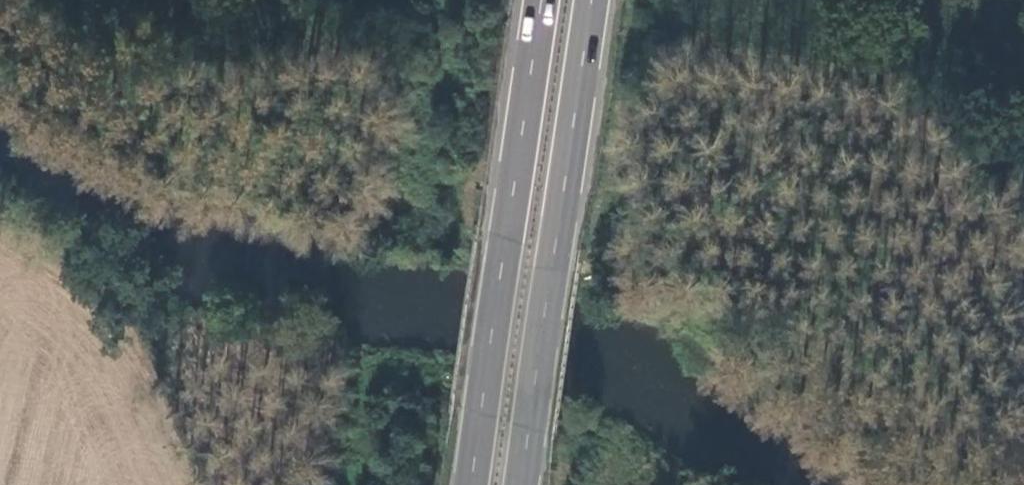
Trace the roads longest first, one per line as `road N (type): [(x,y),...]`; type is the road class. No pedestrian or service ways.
road 1 (trunk): [(541,0),(471,484)]
road 2 (trunk): [(524,484),(594,0)]

